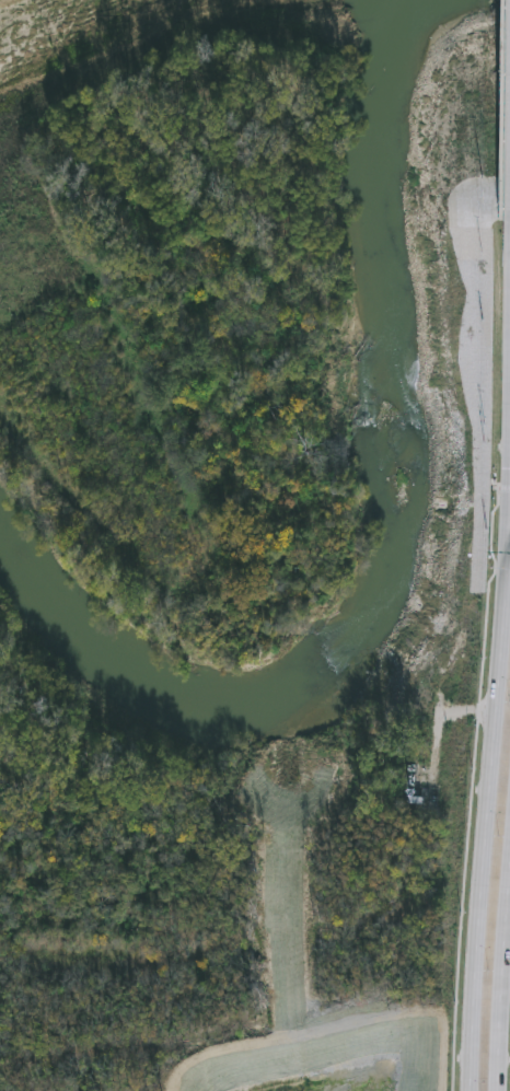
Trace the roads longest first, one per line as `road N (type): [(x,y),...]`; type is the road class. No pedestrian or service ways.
road 1 (primary): [(509,510),(474,1090)]
road 2 (primary): [(500,1090),(509,916)]

